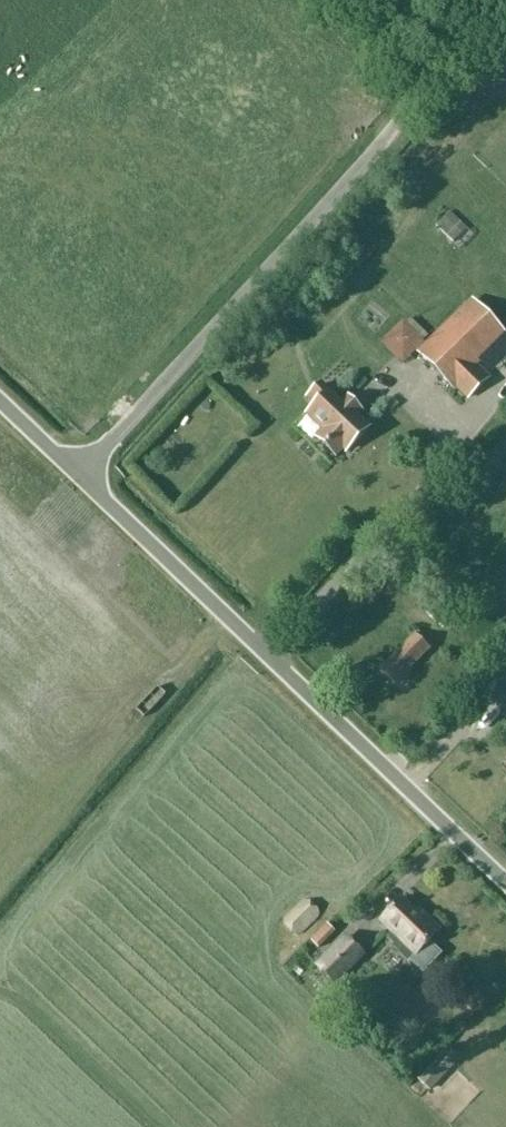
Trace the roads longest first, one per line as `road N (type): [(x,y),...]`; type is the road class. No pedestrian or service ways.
road 1 (unclassified): [(480,0),(382,143),(78,475)]
road 2 (unclassified): [(505,881),(78,475)]

